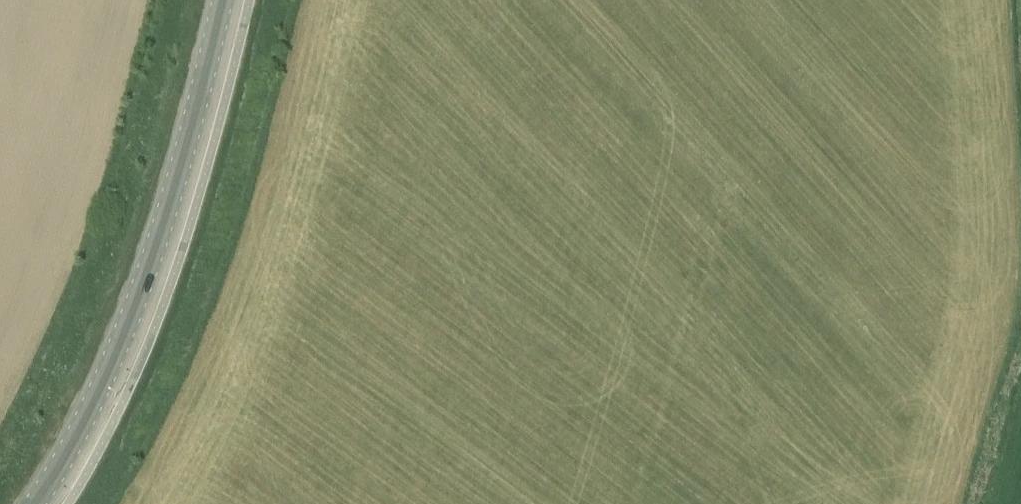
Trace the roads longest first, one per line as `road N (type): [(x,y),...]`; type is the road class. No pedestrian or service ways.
road 1 (tertiary): [(34,503),(82,428),(134,313),(222,0)]

